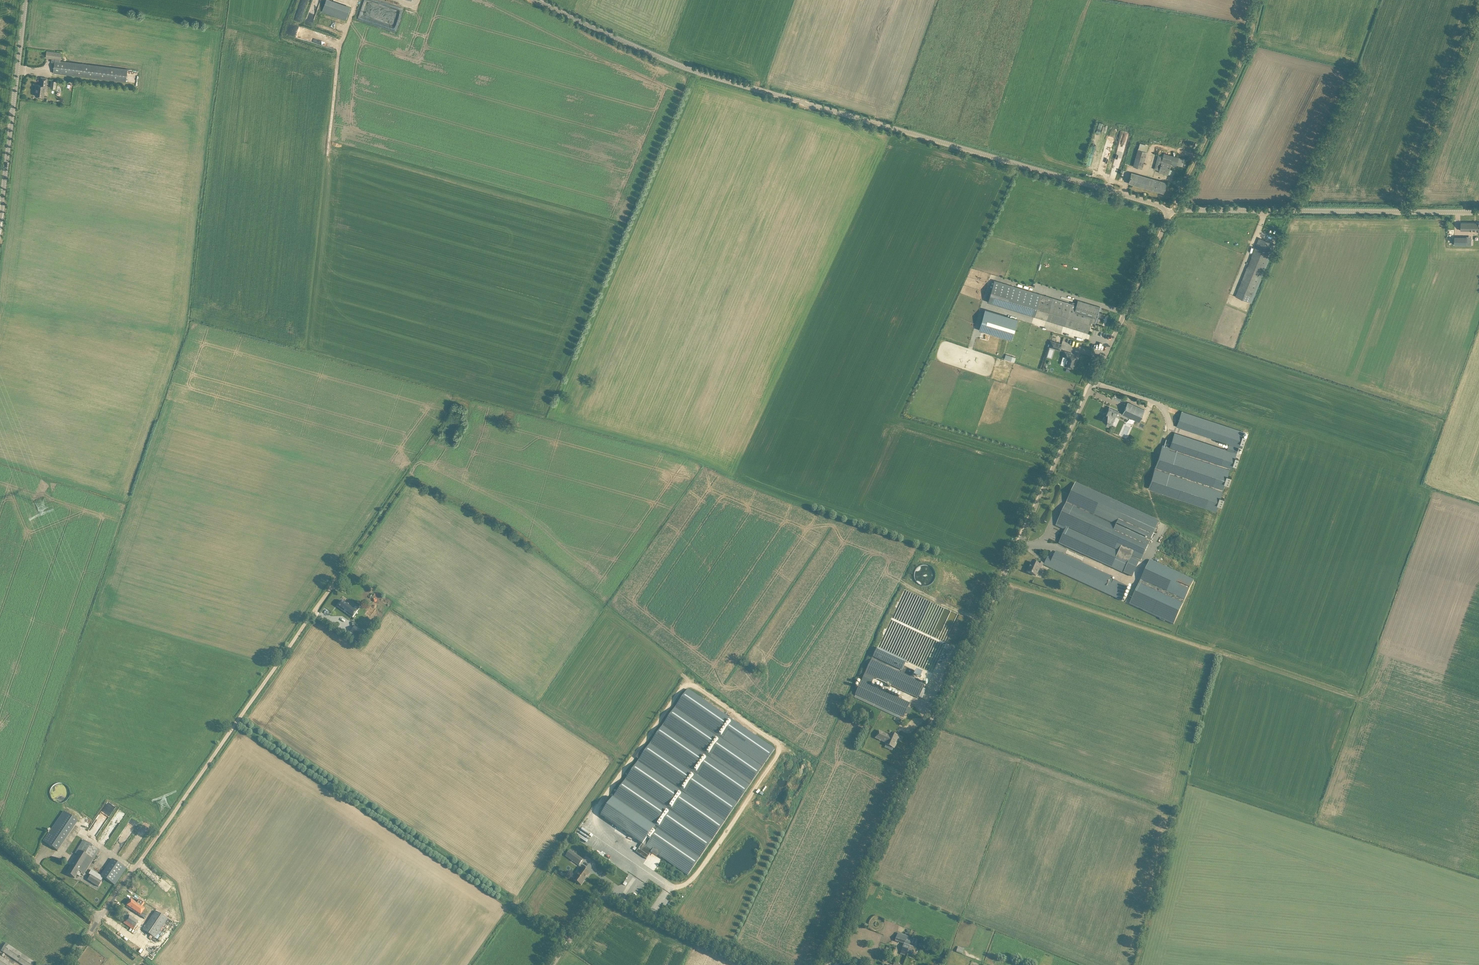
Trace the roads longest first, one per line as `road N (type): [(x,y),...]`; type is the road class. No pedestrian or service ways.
road 1 (unclassified): [(821,964),(1167,213)]
road 2 (unclassified): [(1167,213),(646,55),(528,0)]
road 3 (track): [(568,939),(238,721)]
road 4 (unclassified): [(1167,213),(1478,214)]
road 5 (unclassified): [(550,964),(607,896),(756,964)]
road 6 (track): [(1177,211),(1258,0)]
road 7 (unclassified): [(0,216),(26,0)]
road 8 (track): [(238,721),(339,573)]
road 9 (track): [(238,721),(144,857)]
road 10 (unclassified): [(100,917),(0,833)]

